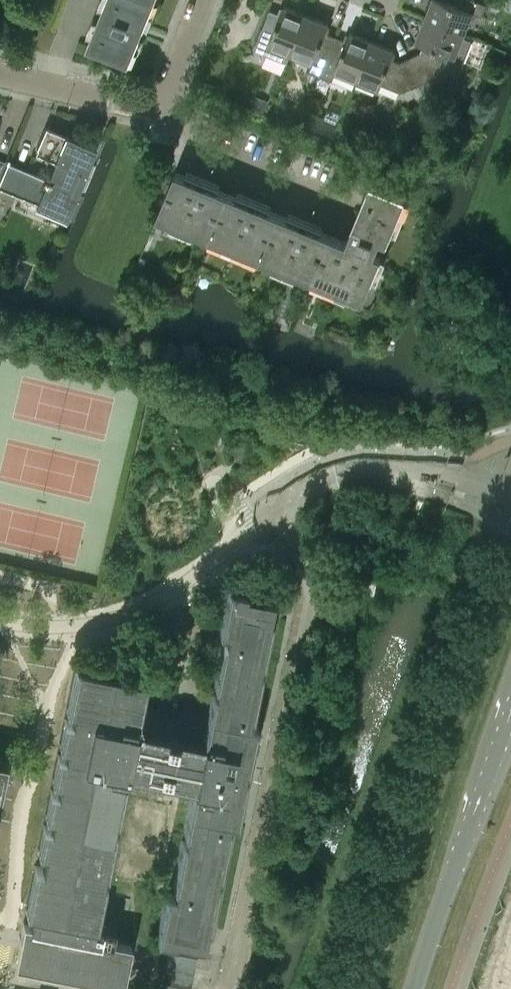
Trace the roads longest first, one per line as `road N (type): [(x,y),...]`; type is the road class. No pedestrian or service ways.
road 1 (unclassified): [(236,988),(315,601),(282,508)]
road 2 (secondary): [(510,555),(403,856),(368,988)]
road 3 (secondary): [(416,988),(510,714)]
road 4 (unclassified): [(510,491),(395,470),(352,475),(282,508)]
road 5 (residential): [(349,182),(159,108)]
road 6 (residential): [(159,108),(0,72)]

